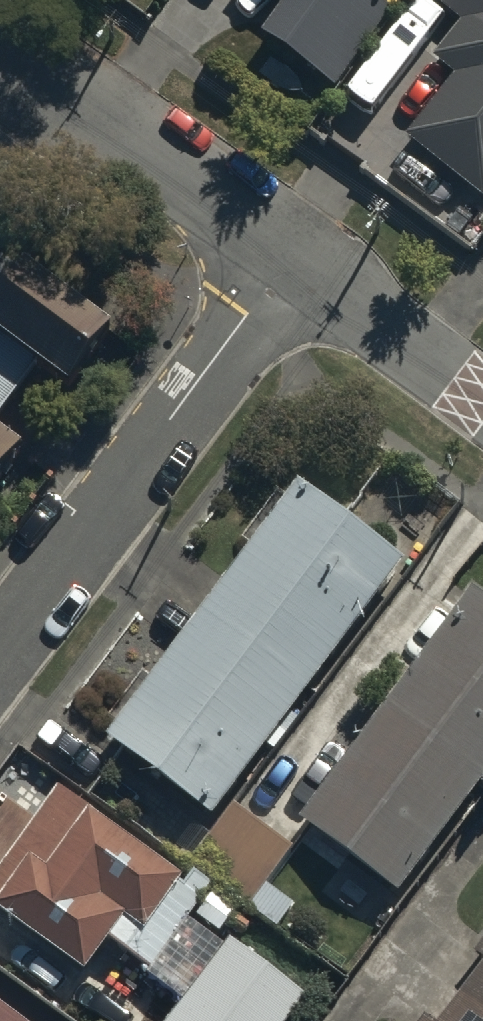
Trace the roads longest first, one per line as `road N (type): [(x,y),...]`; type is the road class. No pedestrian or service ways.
road 1 (residential): [(290,257),(0,648)]
road 2 (residential): [(290,257),(0,53)]
road 3 (residential): [(482,399),(290,257)]

